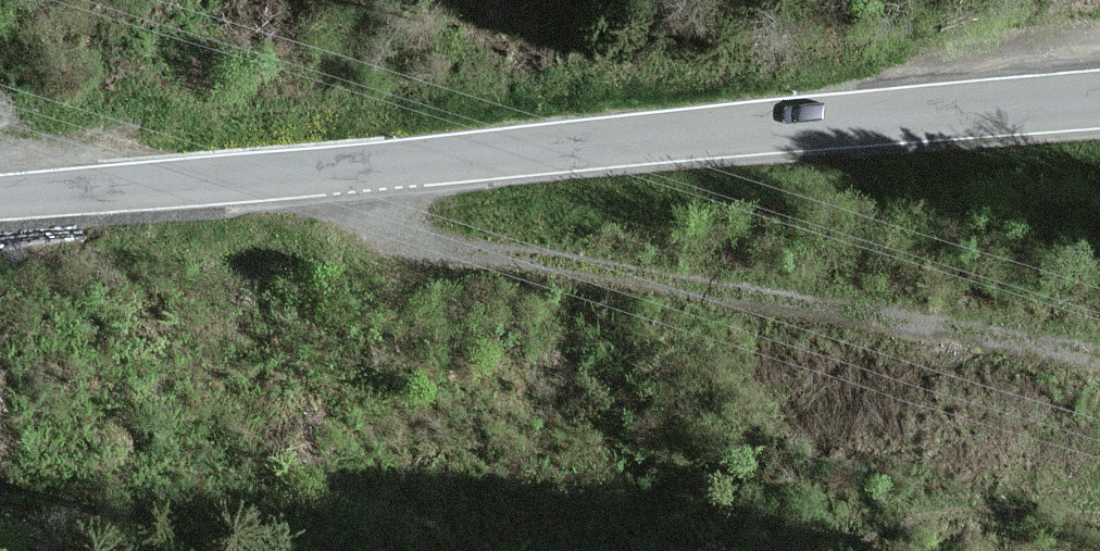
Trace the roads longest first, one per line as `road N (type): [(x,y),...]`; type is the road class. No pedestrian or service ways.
road 1 (tertiary): [(1099,100),(0,196)]
road 2 (track): [(1099,360),(401,240),(375,207),(382,162)]

